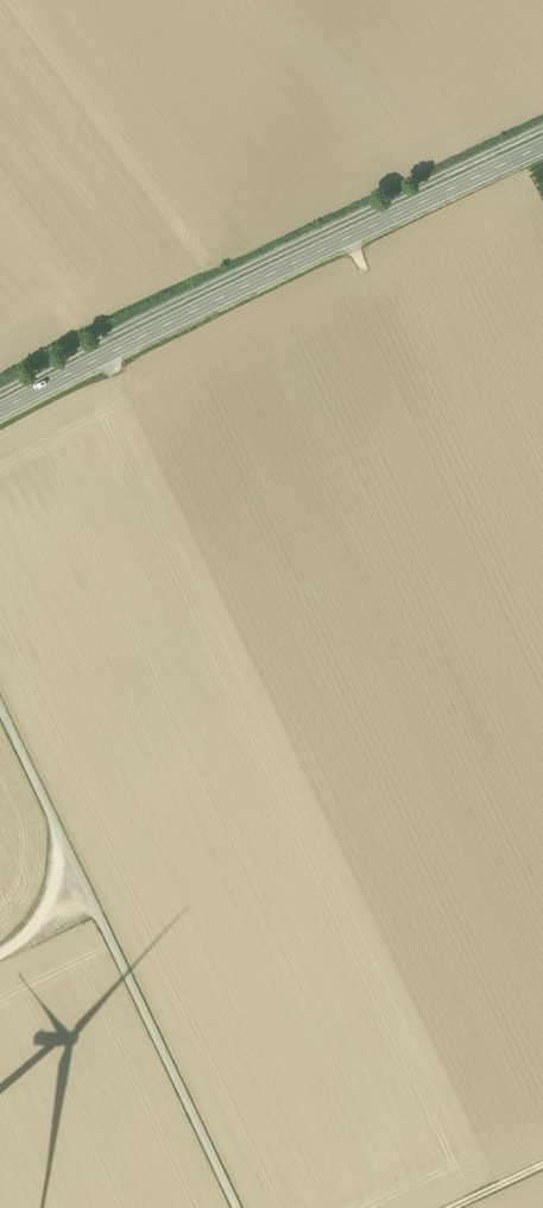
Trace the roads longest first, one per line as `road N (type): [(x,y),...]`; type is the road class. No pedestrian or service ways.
road 1 (secondary): [(0,410),(542,144)]

